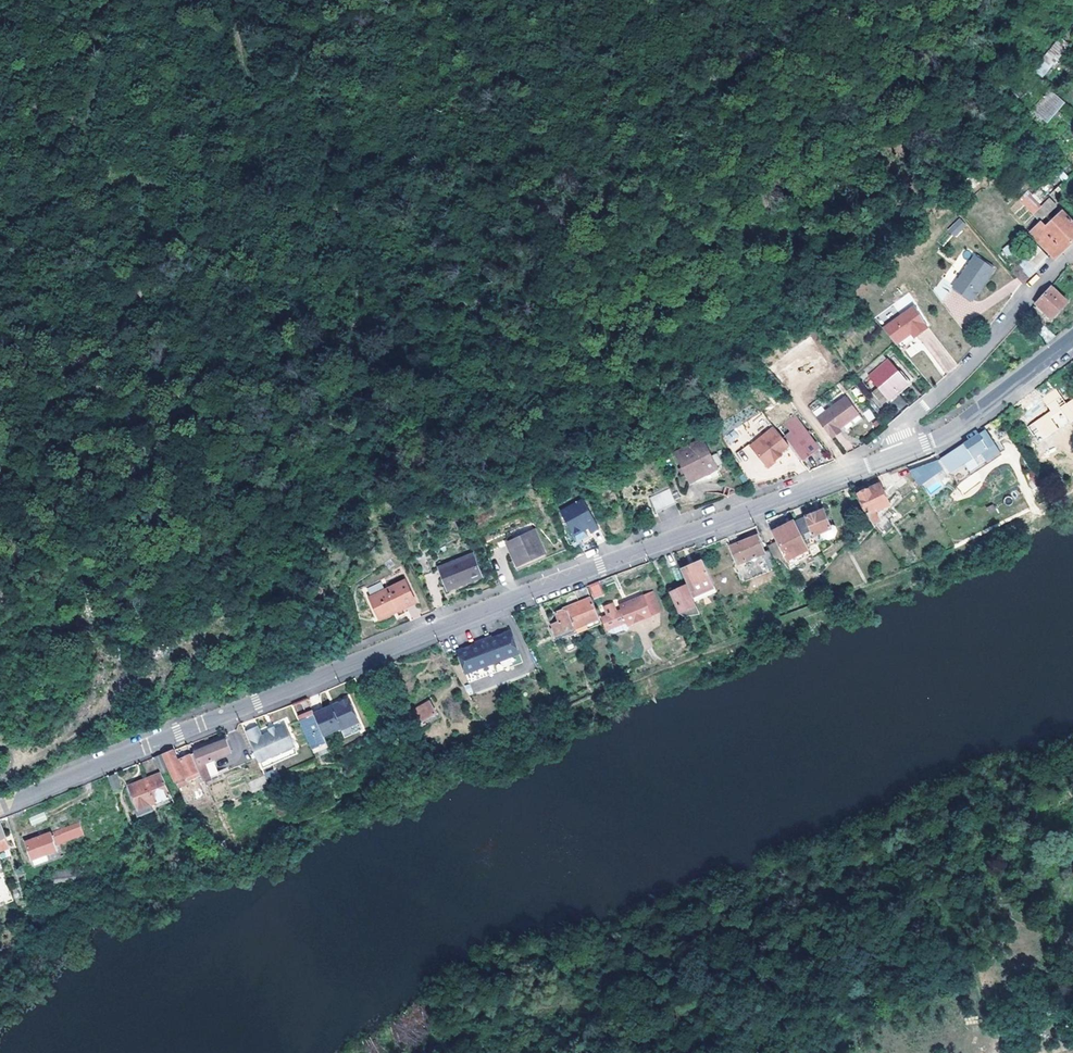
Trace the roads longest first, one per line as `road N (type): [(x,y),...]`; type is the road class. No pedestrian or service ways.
road 1 (tertiary): [(0,807),(905,451)]
road 2 (track): [(1072,495),(929,567),(640,679)]
road 3 (track): [(247,0),(243,57),(329,210),(361,337),(322,425)]
road 4 (track): [(0,216),(111,183),(87,136),(105,55),(98,31),(111,0)]
road 5 (residential): [(905,451),(901,427),(909,416),(958,377),(1072,252)]
road 6 (tertiary): [(905,451),(966,420),(1072,338)]

